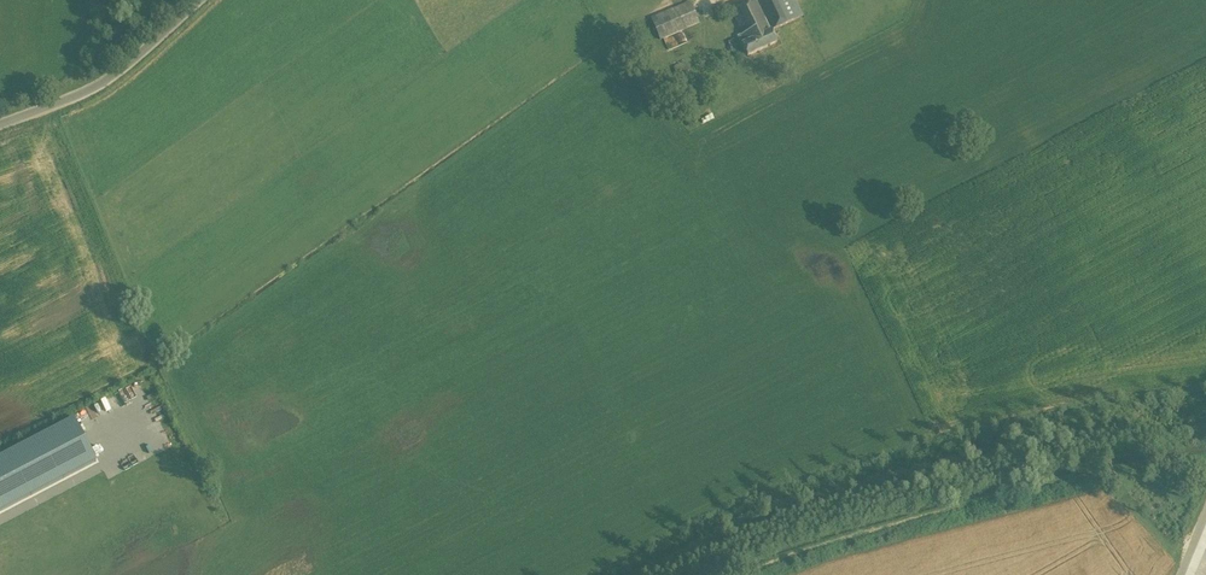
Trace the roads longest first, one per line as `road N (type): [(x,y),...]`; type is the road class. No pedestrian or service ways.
road 1 (unclassified): [(0,122),(109,78),(197,0)]

